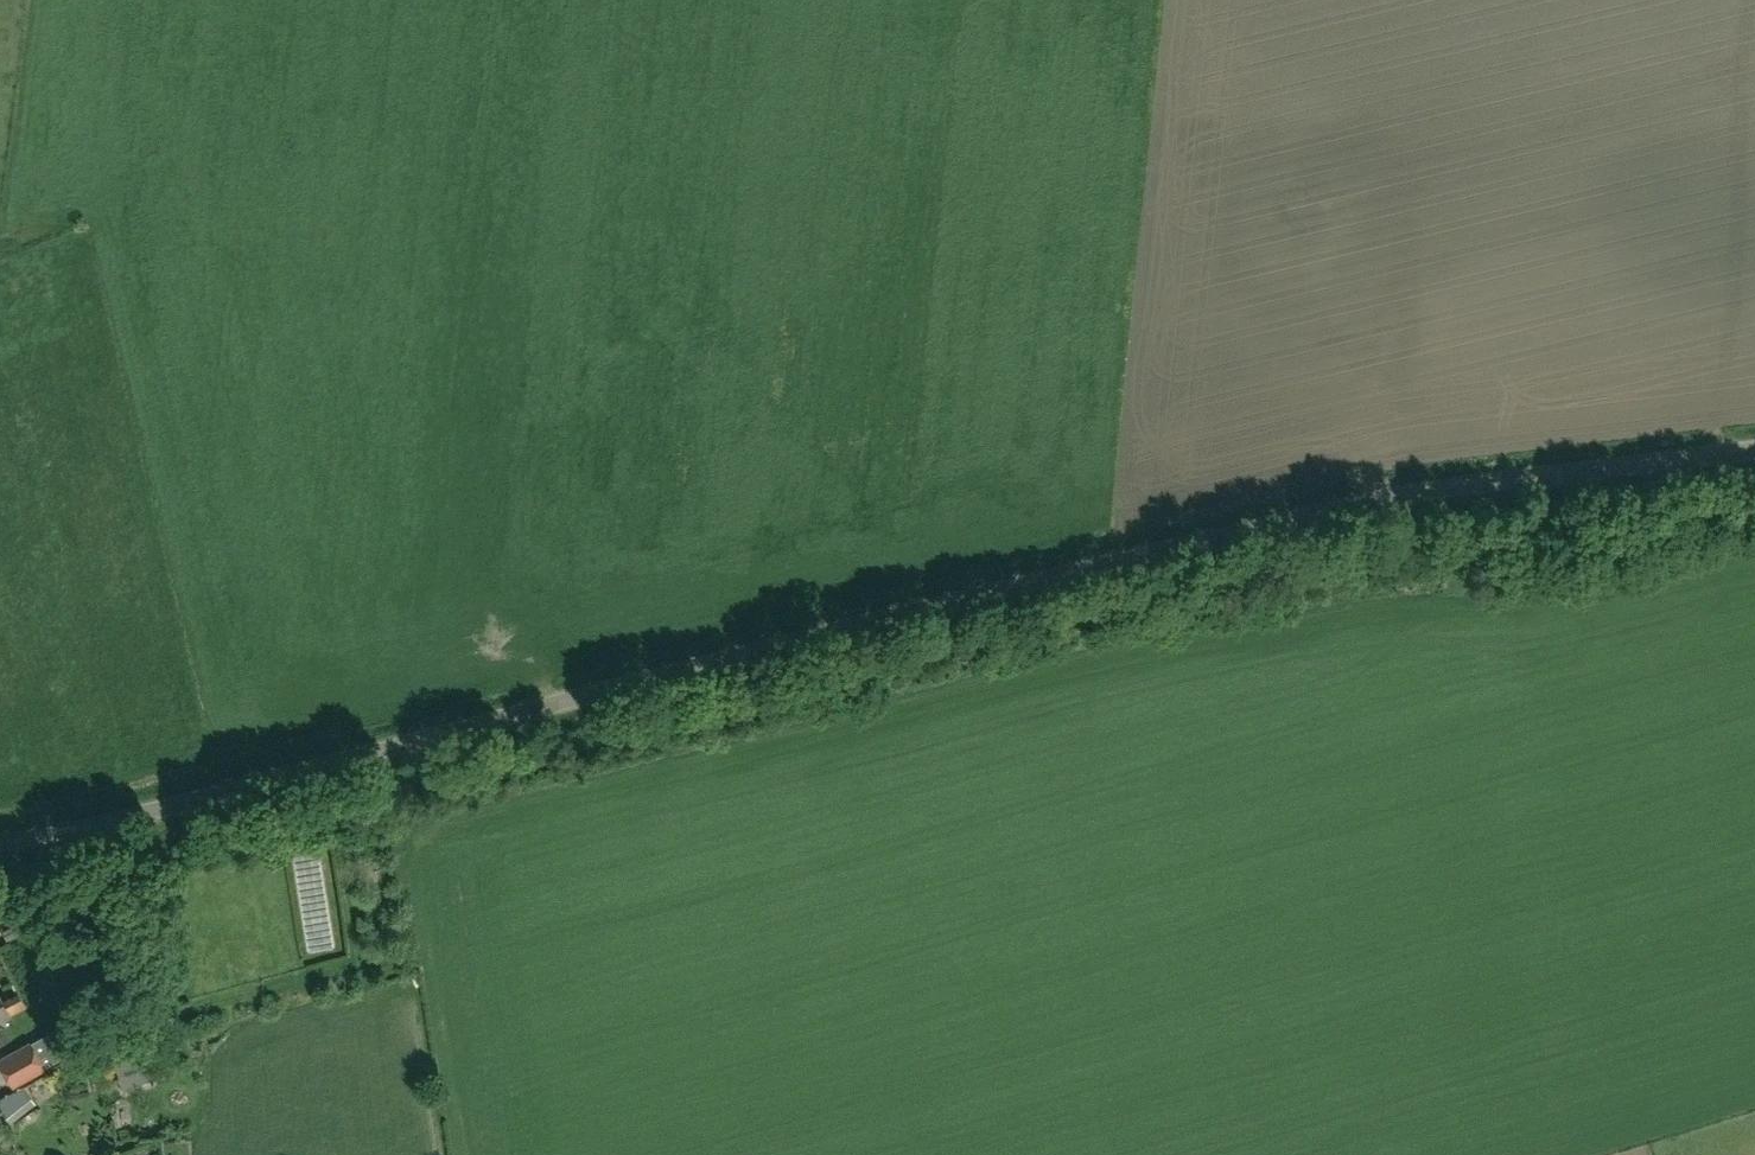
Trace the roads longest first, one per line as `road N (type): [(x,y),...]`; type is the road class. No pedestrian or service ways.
road 1 (unclassified): [(0,841),(1394,501),(1754,451)]

